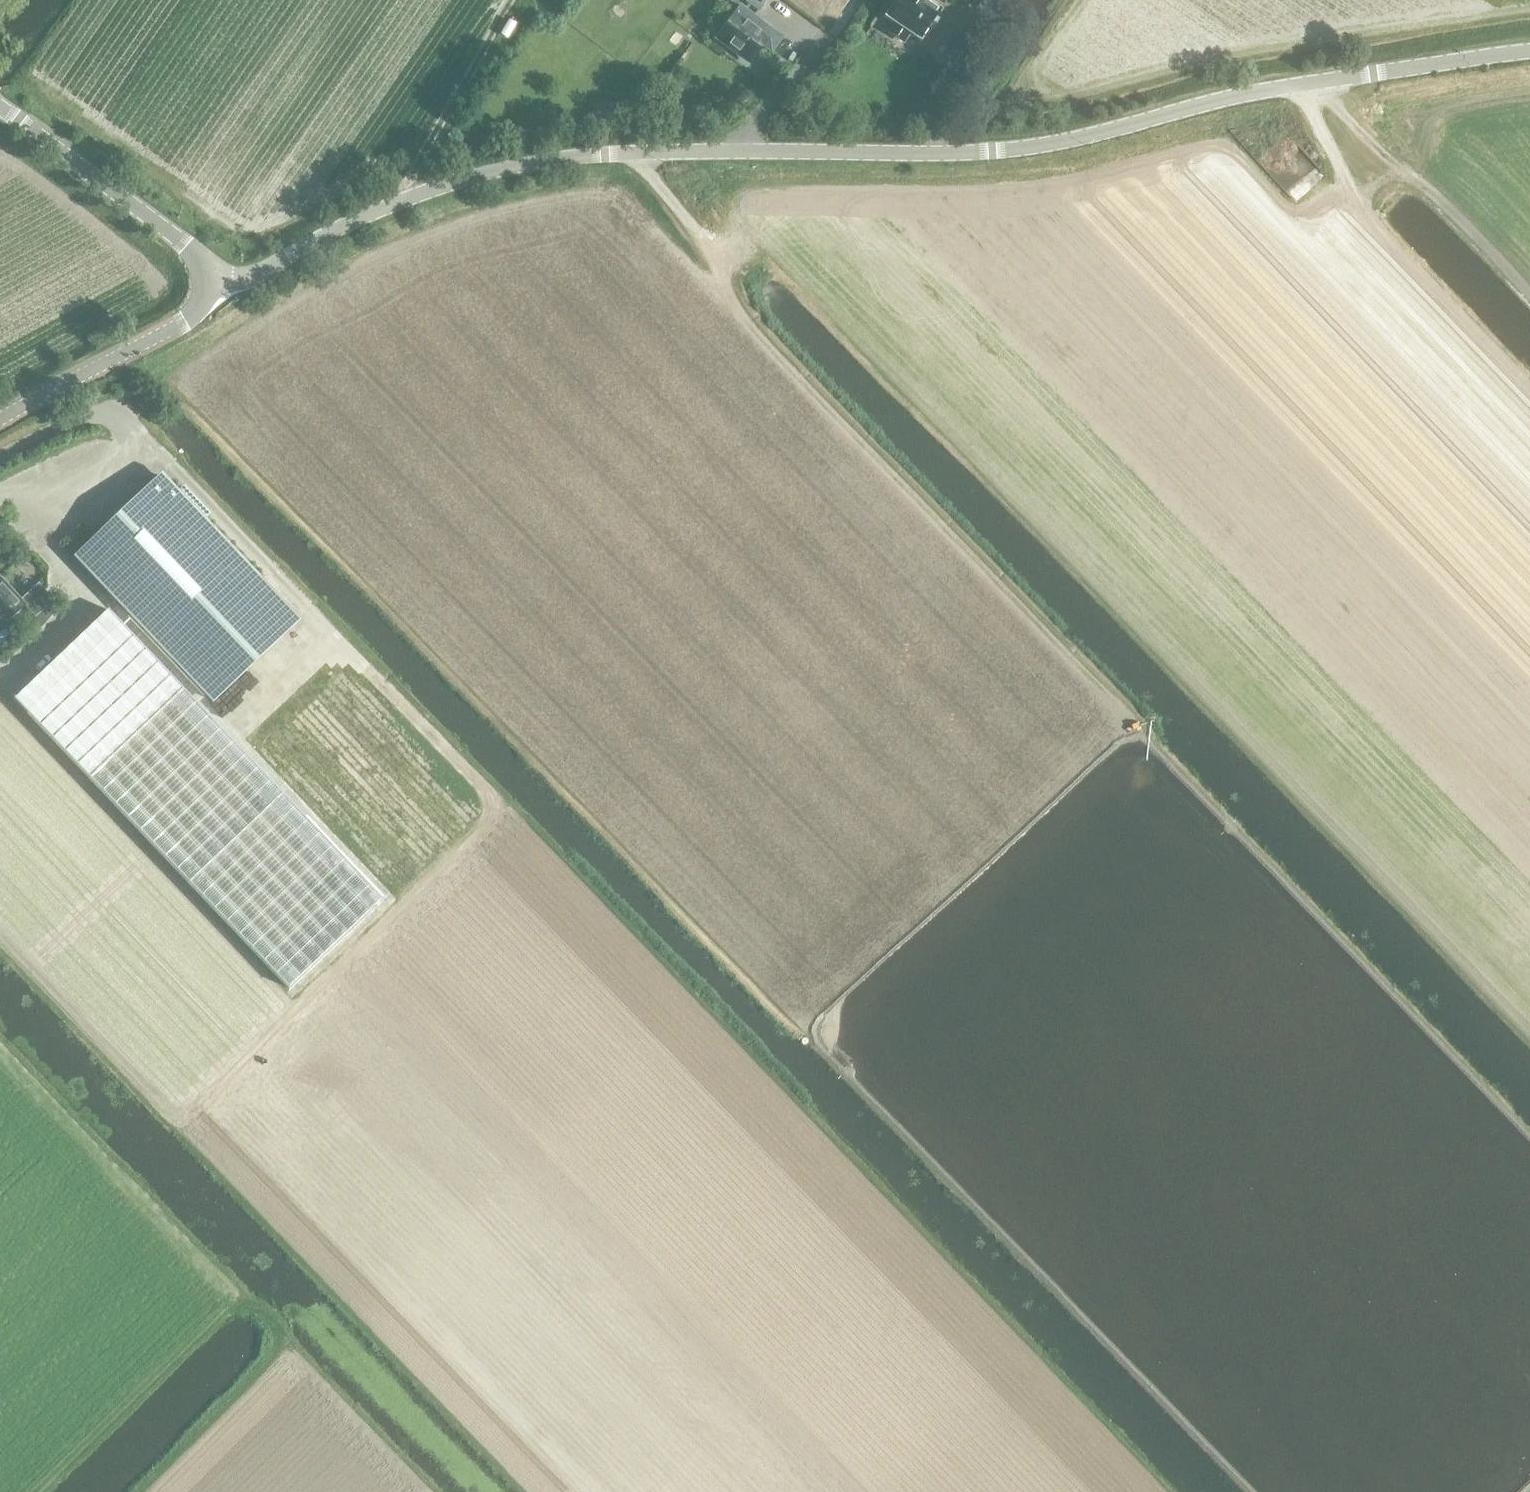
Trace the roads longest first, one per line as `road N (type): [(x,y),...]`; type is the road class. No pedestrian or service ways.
road 1 (unclassified): [(215,282),(258,275),(398,201),(547,159),(992,152),(1274,89),(1529,51)]
road 2 (track): [(1529,295),(1310,83),(1315,117),(1359,207)]
road 3 (track): [(864,445),(740,314),(698,230),(633,153)]
road 4 (unclassified): [(215,282),(187,249),(0,107)]
road 5 (unclassified): [(0,419),(185,320),(215,282)]
road 6 (track): [(510,0),(398,201)]

